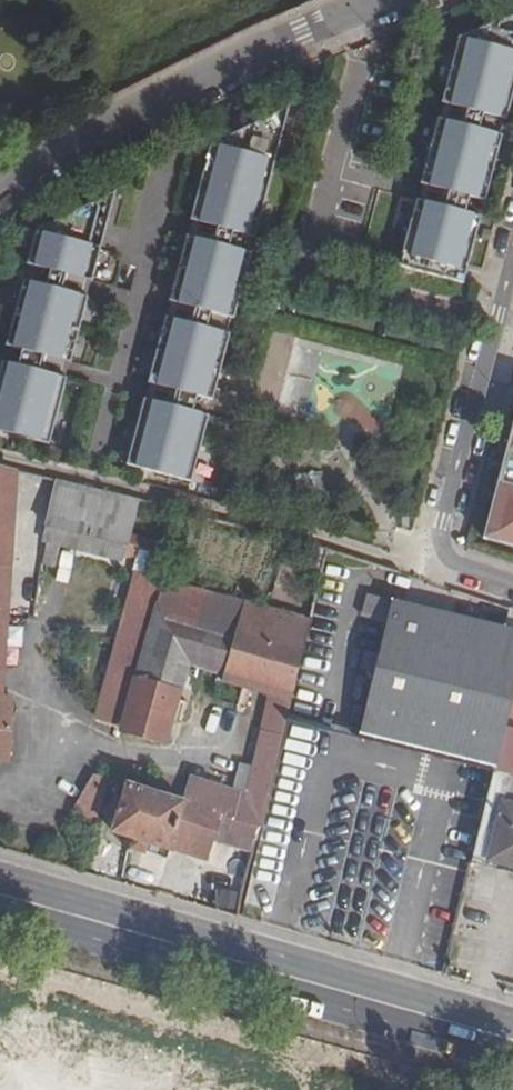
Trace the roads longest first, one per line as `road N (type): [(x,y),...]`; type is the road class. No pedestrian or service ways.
road 1 (primary): [(512,1040),(0,893)]
road 2 (residential): [(0,171),(369,0)]
road 3 (residential): [(512,258),(443,547),(452,562),(512,584)]

